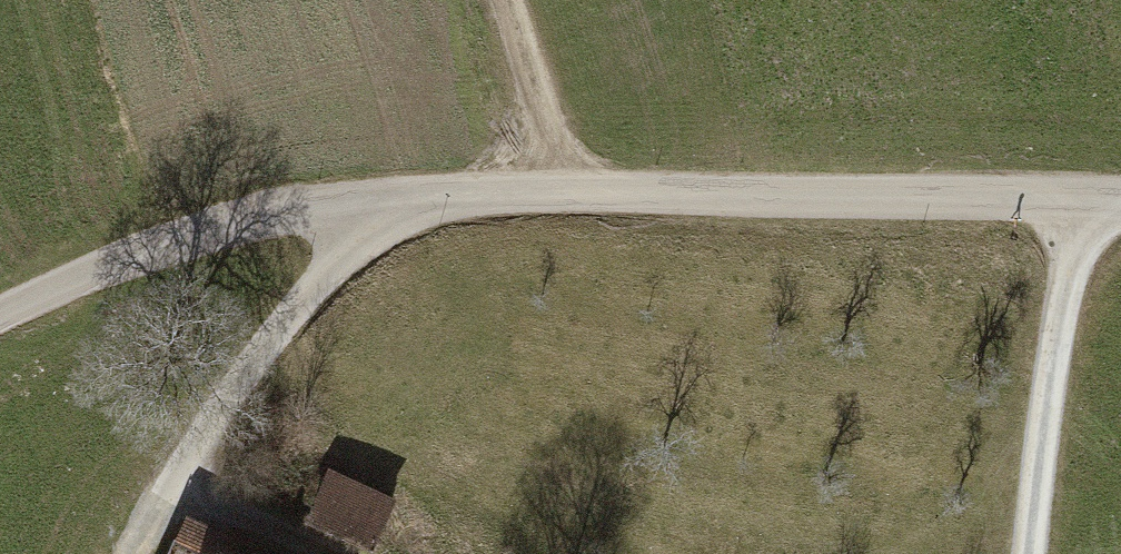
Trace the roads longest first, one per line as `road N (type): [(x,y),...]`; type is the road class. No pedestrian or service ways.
road 1 (unclassified): [(1120,200),(573,194),(287,211),(157,245),(0,314)]
road 2 (track): [(142,553),(171,496),(317,281),(412,199)]
road 3 (track): [(1030,553),(1052,359),(1087,197)]
road 4 (track): [(573,194),(512,0)]

